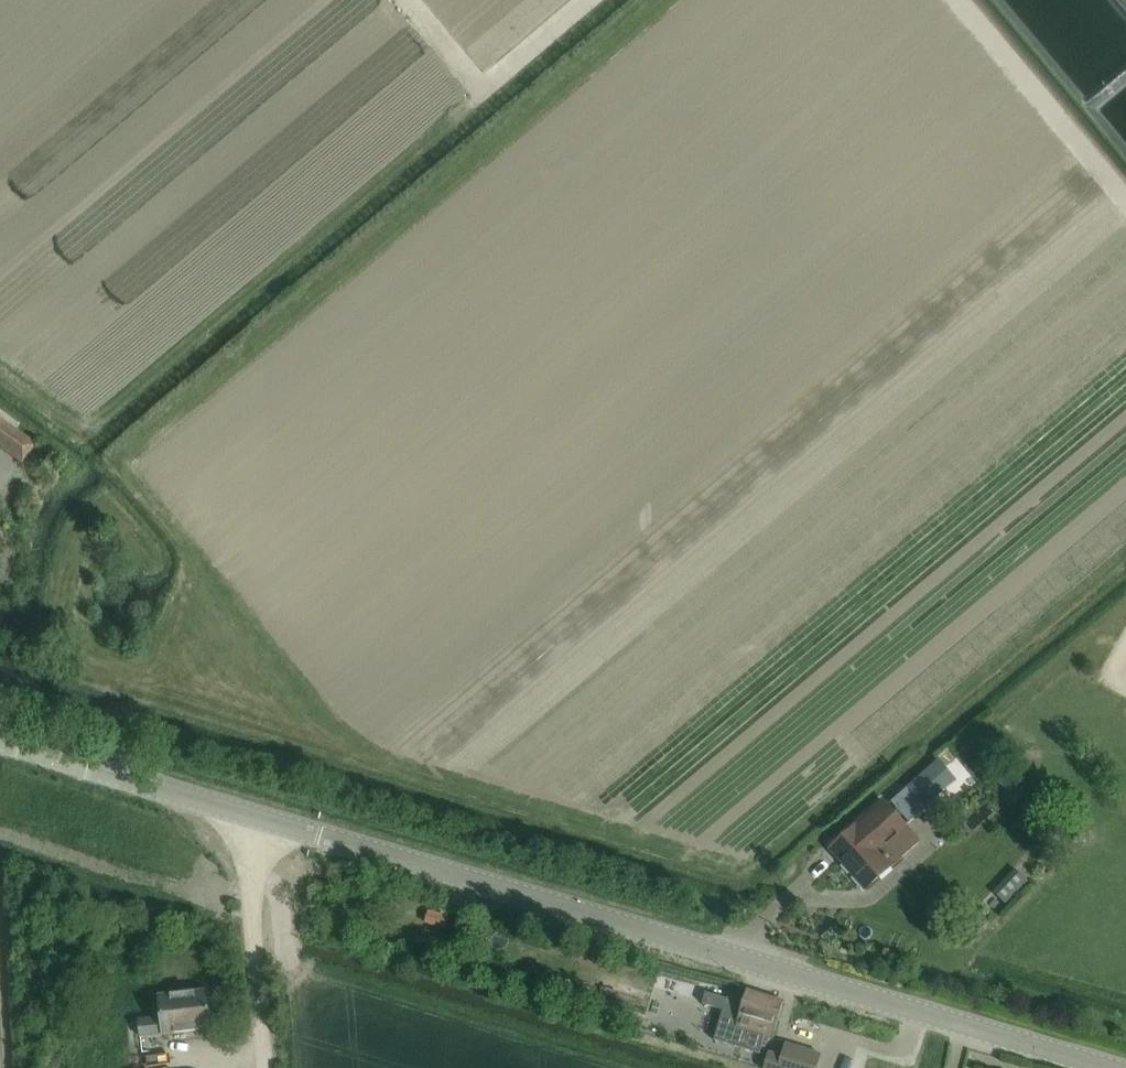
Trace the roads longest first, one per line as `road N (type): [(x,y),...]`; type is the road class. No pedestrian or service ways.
road 1 (tertiary): [(1113,1067),(0,735)]

